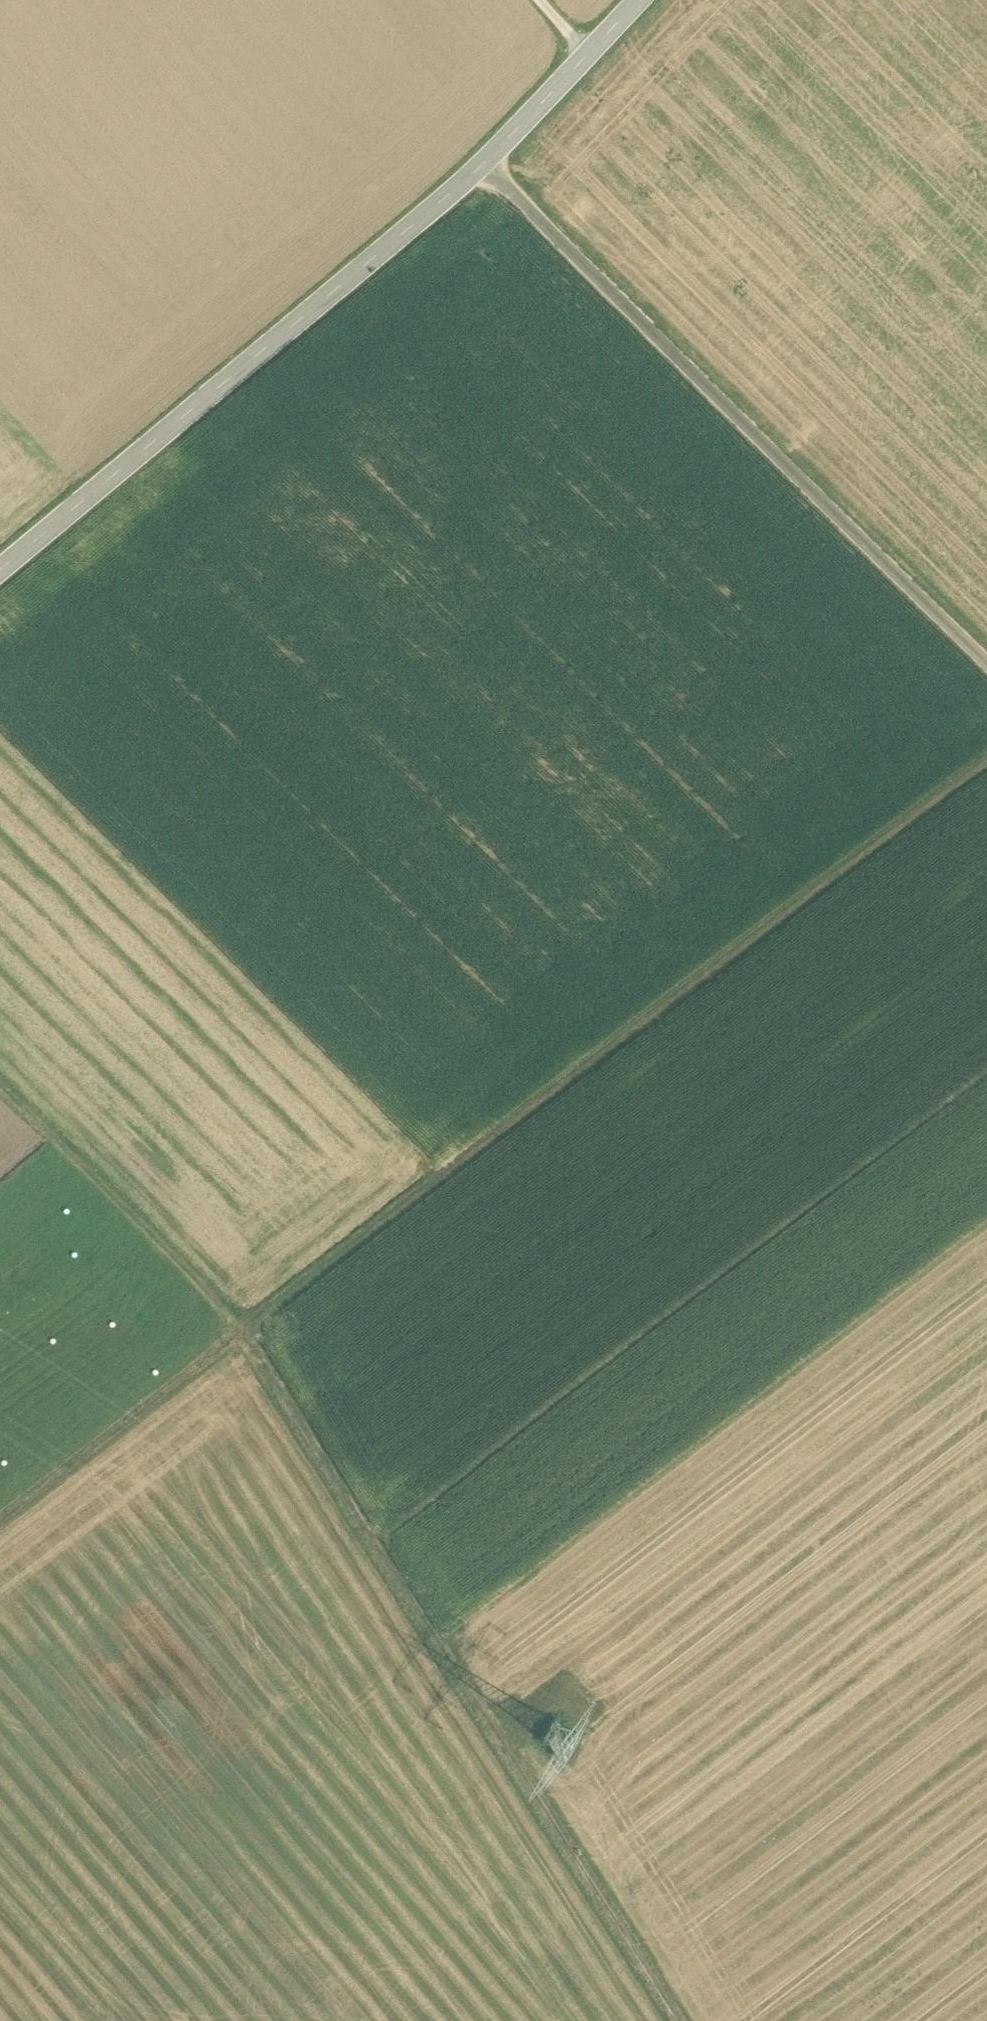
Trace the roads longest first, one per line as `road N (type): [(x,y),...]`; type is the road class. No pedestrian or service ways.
road 1 (track): [(0,1532),(986,777)]
road 2 (track): [(682,2020),(252,1340),(0,1090)]
road 3 (unclassified): [(639,0),(486,166),(0,575)]
road 4 (track): [(986,669),(486,166)]

